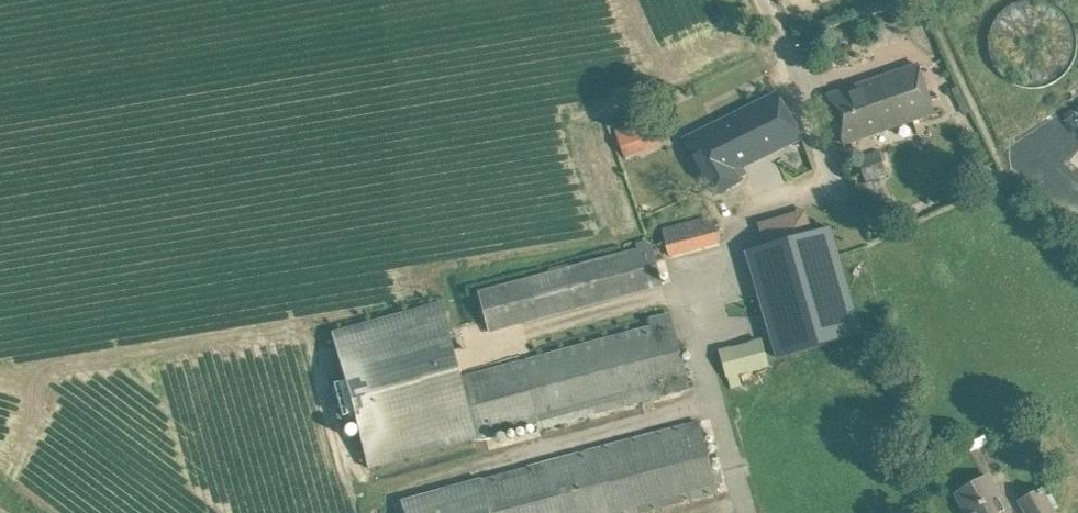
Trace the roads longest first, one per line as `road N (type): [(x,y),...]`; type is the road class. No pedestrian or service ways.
road 1 (unclassified): [(763,0),(841,194)]

